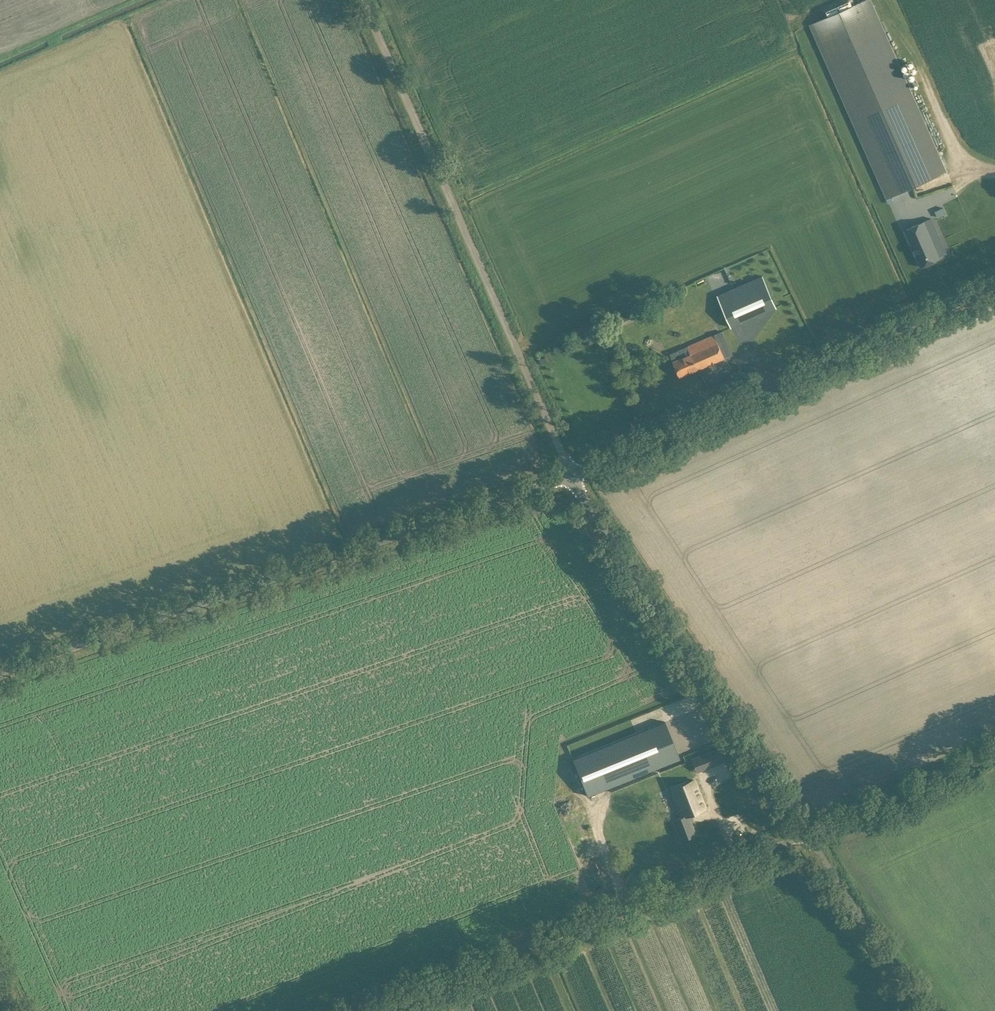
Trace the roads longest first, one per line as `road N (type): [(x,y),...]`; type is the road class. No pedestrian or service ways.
road 1 (unclassified): [(0,668),(571,476)]
road 2 (track): [(571,476),(363,0)]
road 3 (unclassified): [(358,1010),(805,835)]
road 4 (unclassified): [(571,476),(994,290)]
road 5 (unclassified): [(805,835),(571,476)]
road 6 (unclassified): [(923,1010),(805,835)]
road 7 (unclassified): [(805,835),(994,753)]

